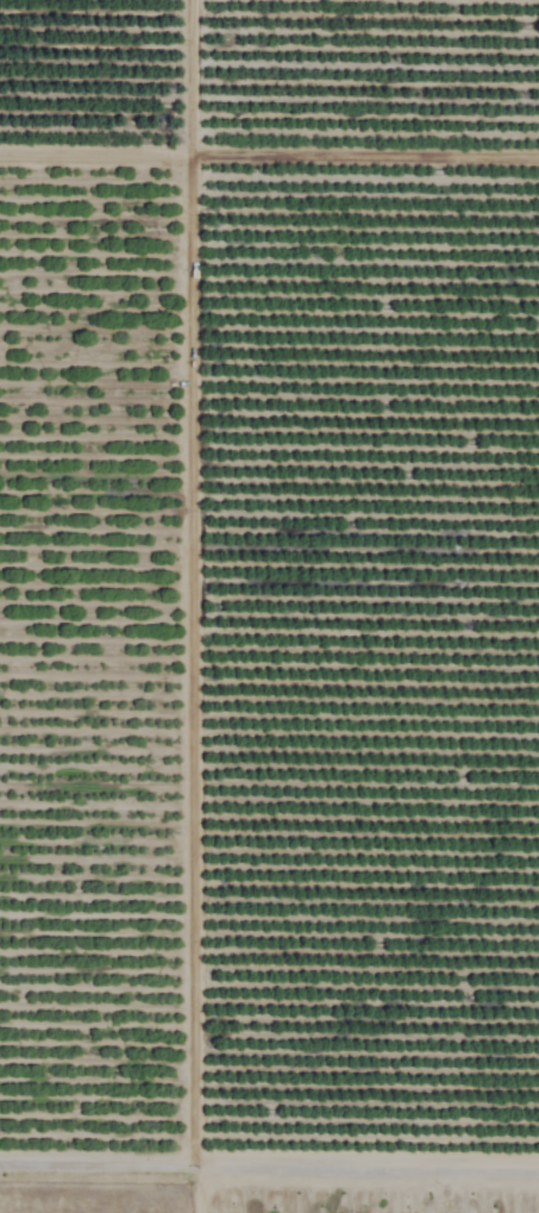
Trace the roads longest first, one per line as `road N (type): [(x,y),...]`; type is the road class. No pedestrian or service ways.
road 1 (track): [(193,1161),(192,0)]
road 2 (residential): [(0,1158),(538,1165)]
road 3 (track): [(0,158),(538,163)]

